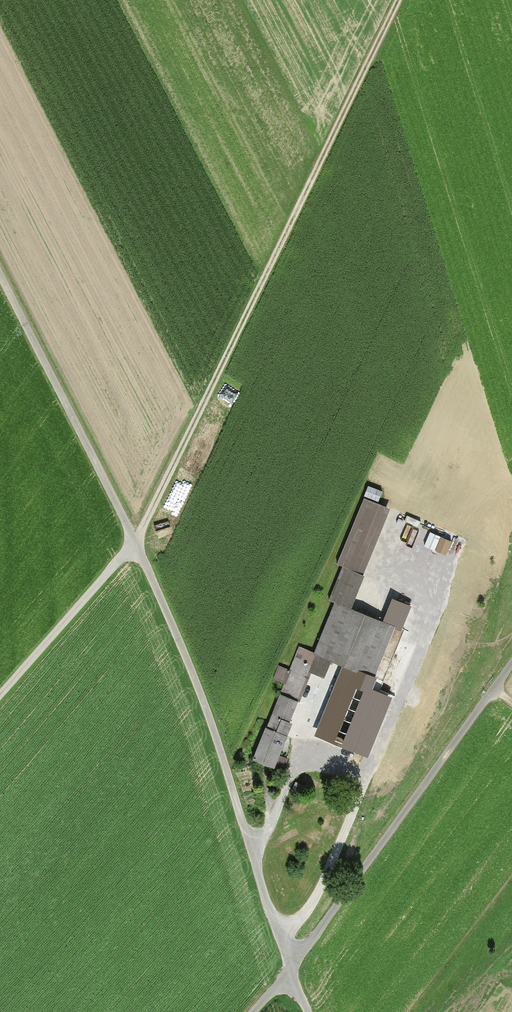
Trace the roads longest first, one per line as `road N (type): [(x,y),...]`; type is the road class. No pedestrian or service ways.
road 1 (track): [(399,0),(133,549),(0,695)]
road 2 (unclassified): [(313,1011),(133,549),(0,285)]
road 3 (track): [(511,672),(258,1011)]

